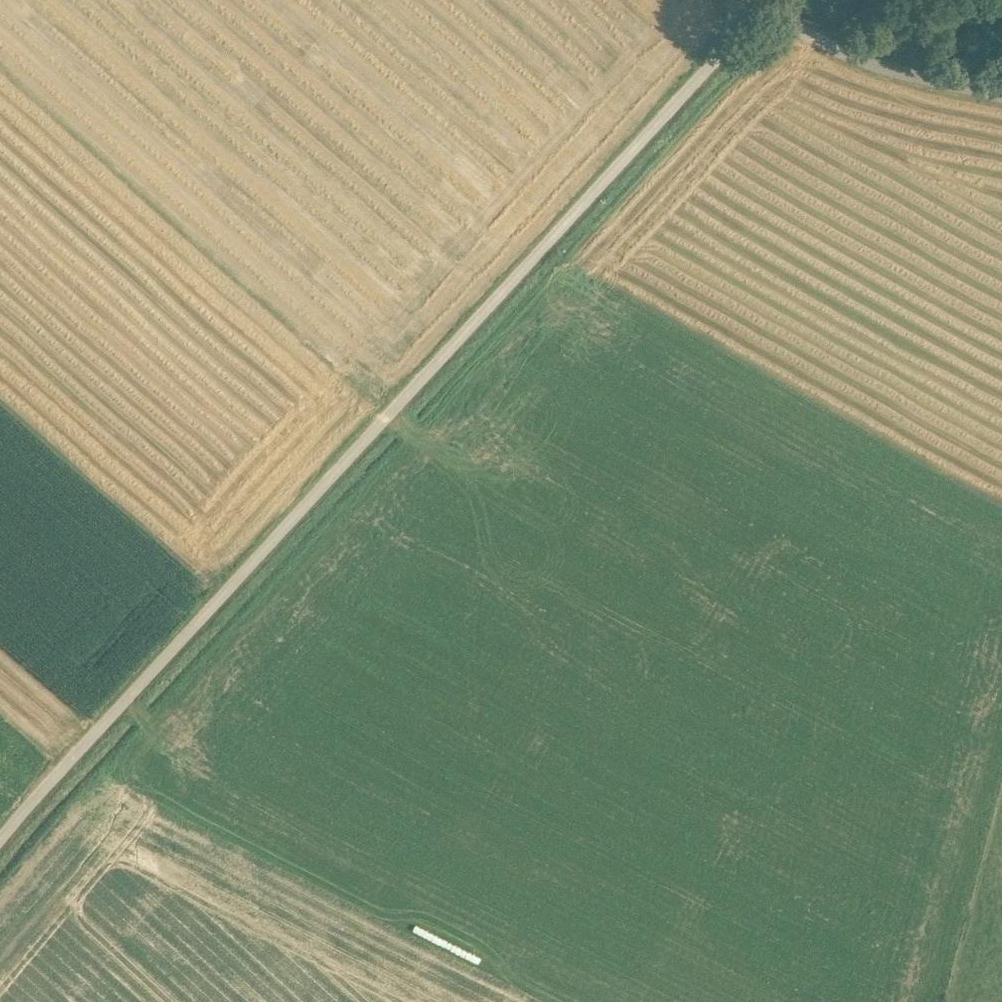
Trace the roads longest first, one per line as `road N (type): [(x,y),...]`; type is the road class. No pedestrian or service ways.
road 1 (unclassified): [(0,844),(706,71),(736,28),(739,0)]
road 2 (track): [(1001,95),(870,66),(750,0)]

